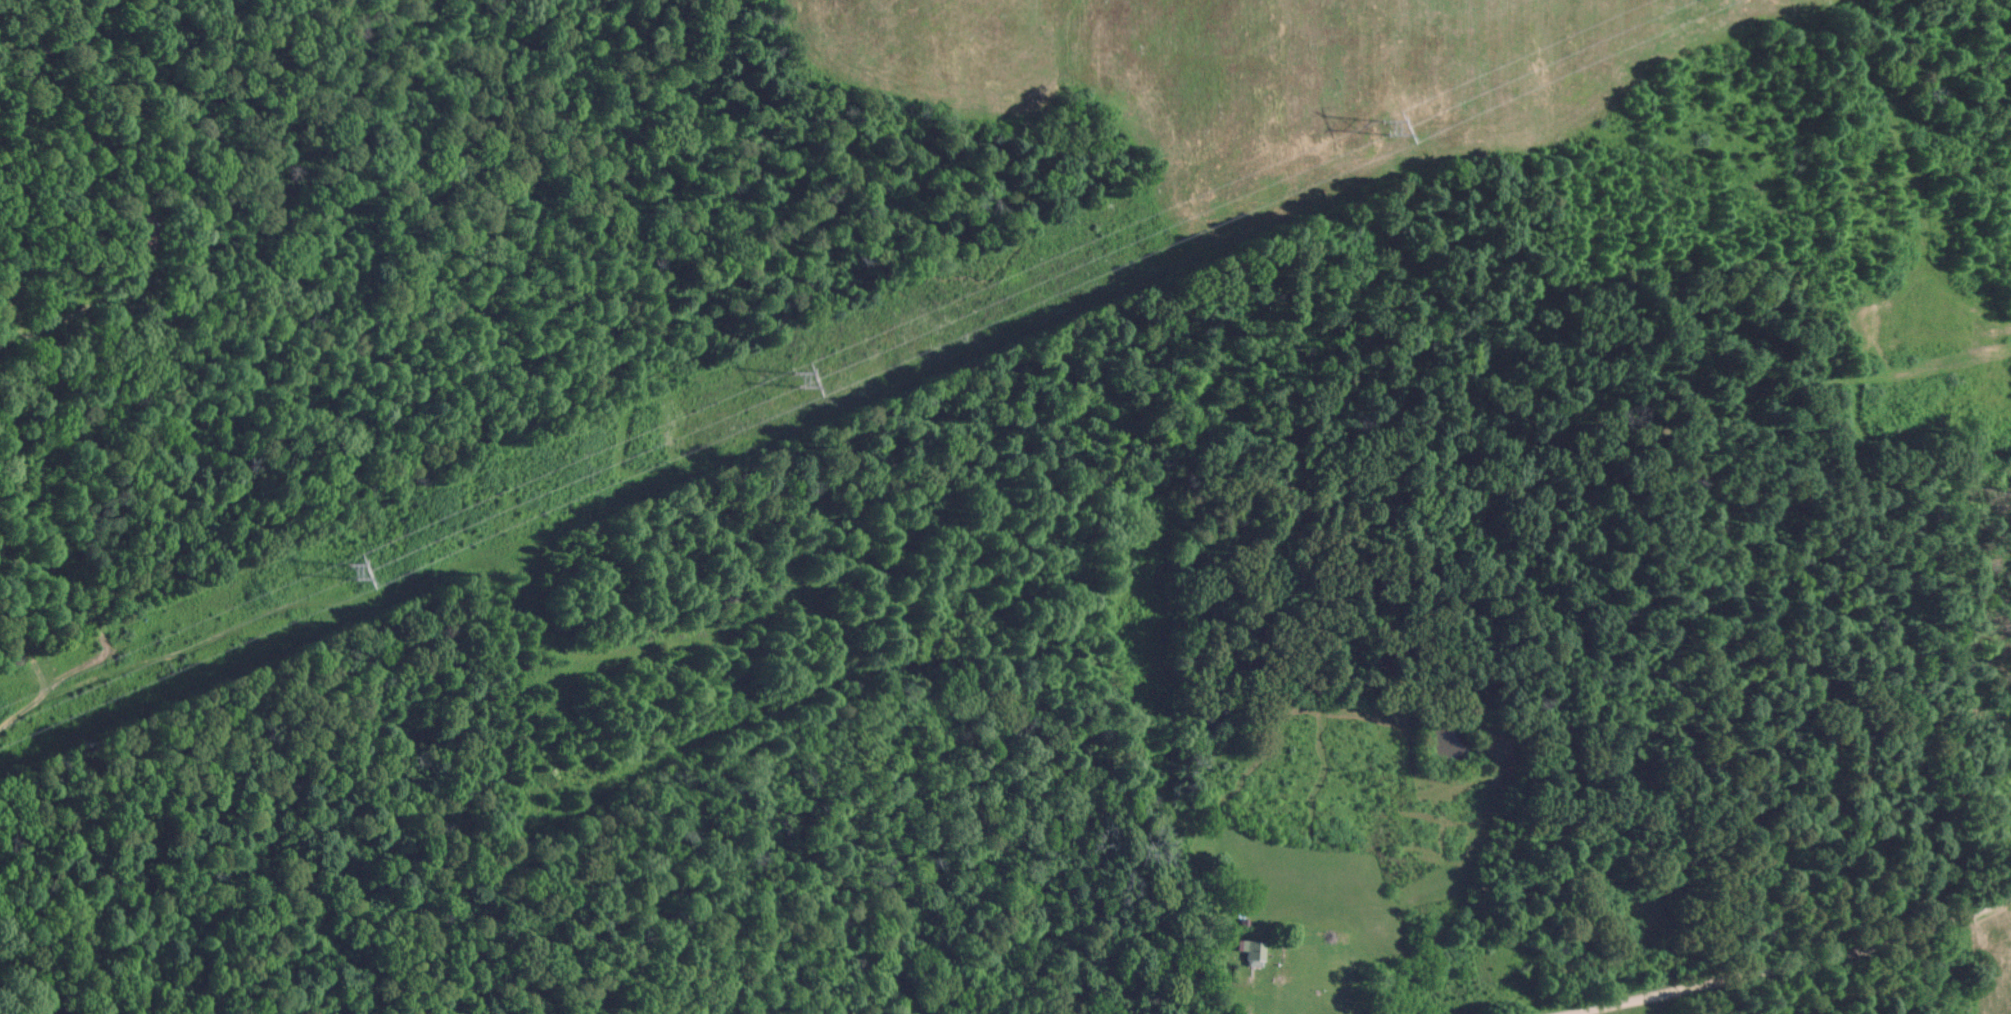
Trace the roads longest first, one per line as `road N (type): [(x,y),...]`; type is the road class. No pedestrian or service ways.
road 1 (residential): [(1555,1013),(1824,957),(2010,893)]

